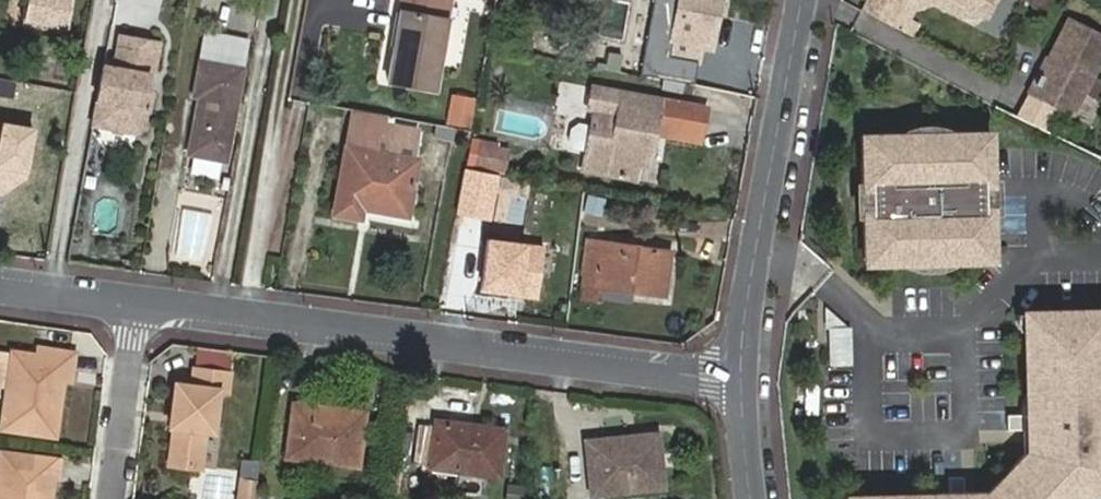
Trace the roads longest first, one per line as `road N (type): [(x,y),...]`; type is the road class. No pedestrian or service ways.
road 1 (residential): [(750,377),(155,305)]
road 2 (tertiary): [(750,377),(810,0)]
road 3 (residential): [(130,498),(155,305)]
road 4 (residential): [(155,305),(0,284)]
road 5 (tertiary): [(759,498),(750,377)]

